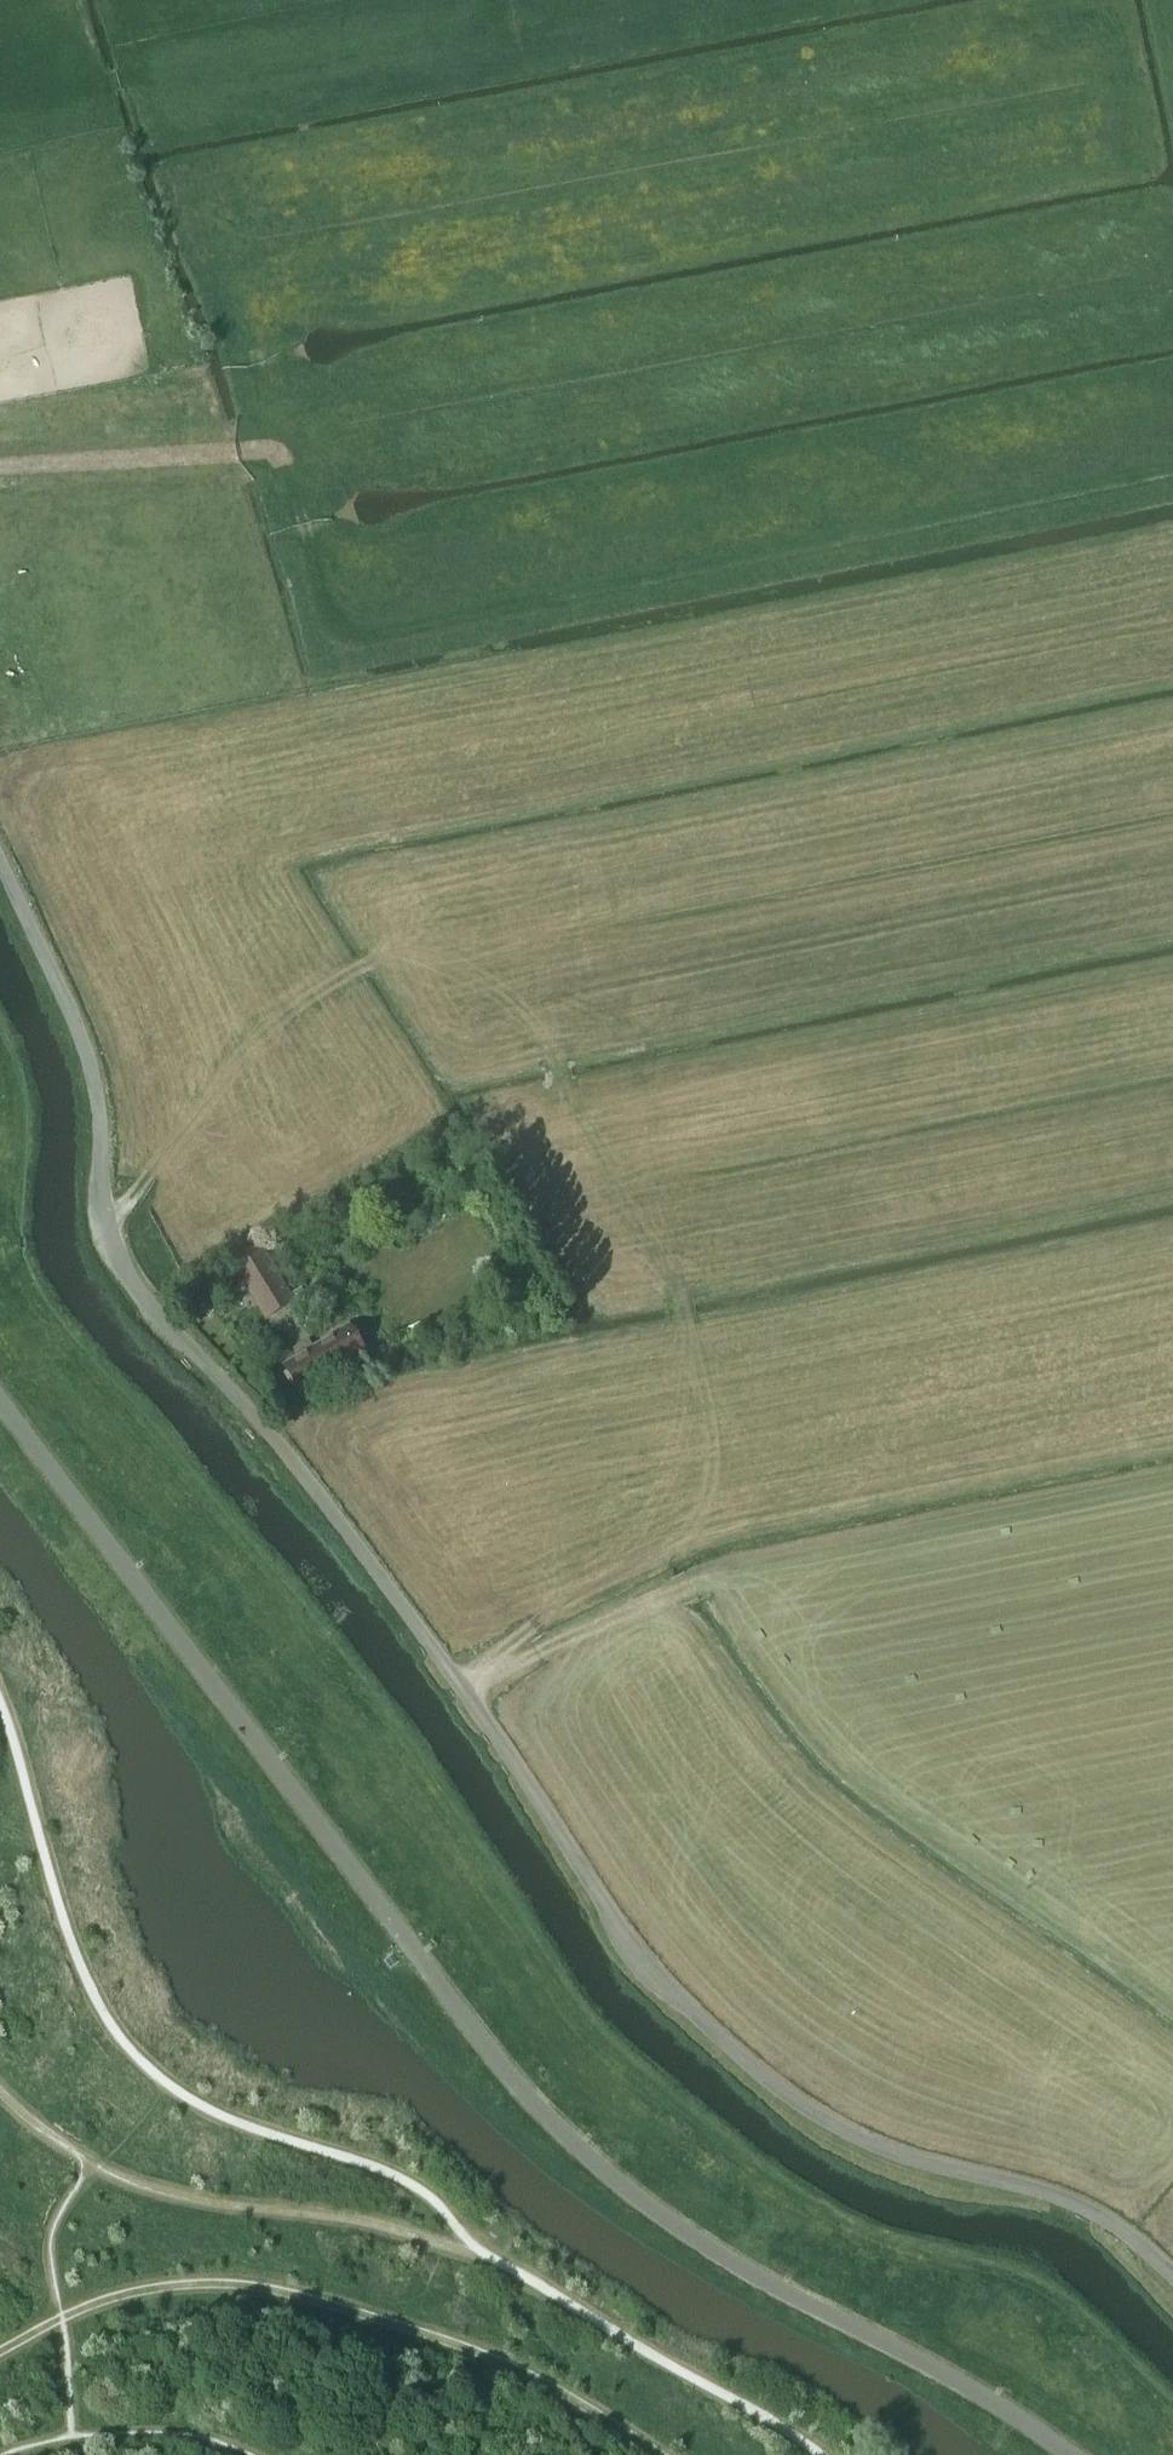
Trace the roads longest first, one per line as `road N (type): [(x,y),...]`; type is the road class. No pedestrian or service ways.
road 1 (residential): [(1117,2230),(1048,2196),(848,2139),(765,2082),(657,1982),(470,1705),(273,1444),(156,1321),(103,1226),(80,1053),(0,870)]
road 2 (track): [(477,2260),(383,2228),(140,2185),(86,2160),(0,2097)]
road 3 (track): [(465,1699),(504,1671),(593,1632),(731,1596)]

